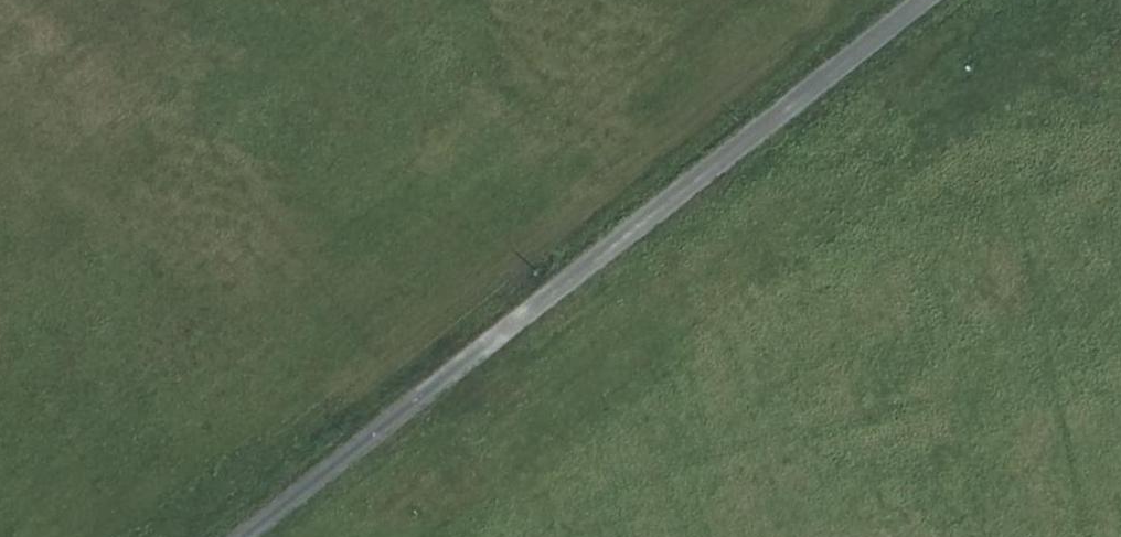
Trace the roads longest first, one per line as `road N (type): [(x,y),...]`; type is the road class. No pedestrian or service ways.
road 1 (unclassified): [(920,0),(243,536)]

